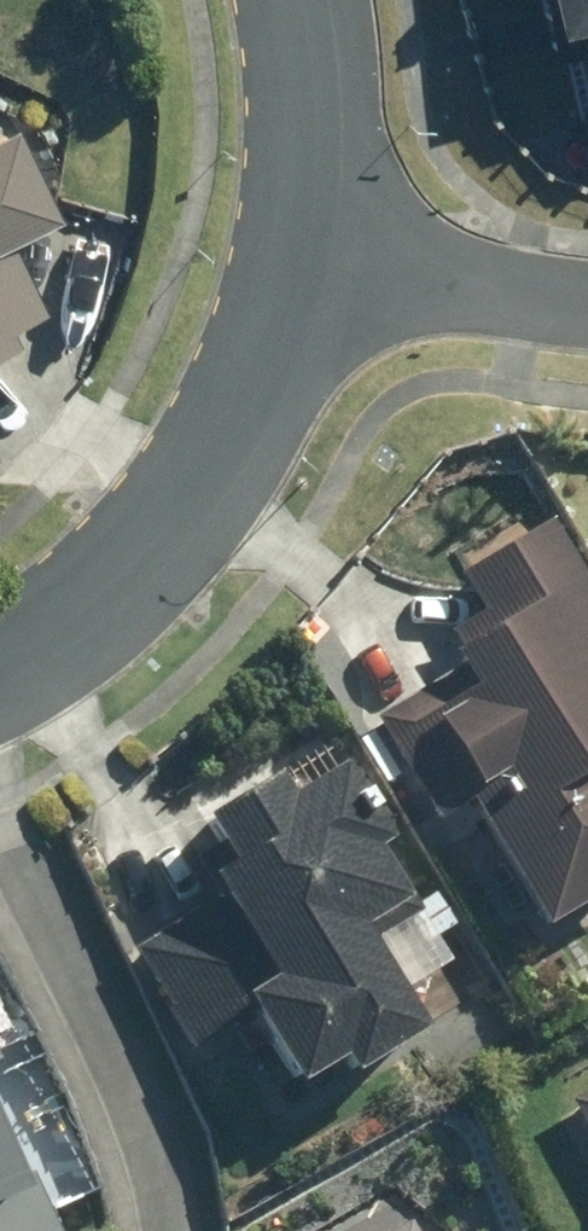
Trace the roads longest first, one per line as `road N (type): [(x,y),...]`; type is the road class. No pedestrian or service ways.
road 1 (residential): [(0,644),(96,576),(239,416),(313,238)]
road 2 (residential): [(313,238),(456,283),(587,304)]
road 3 (residential): [(313,238),(308,53),(296,0)]

